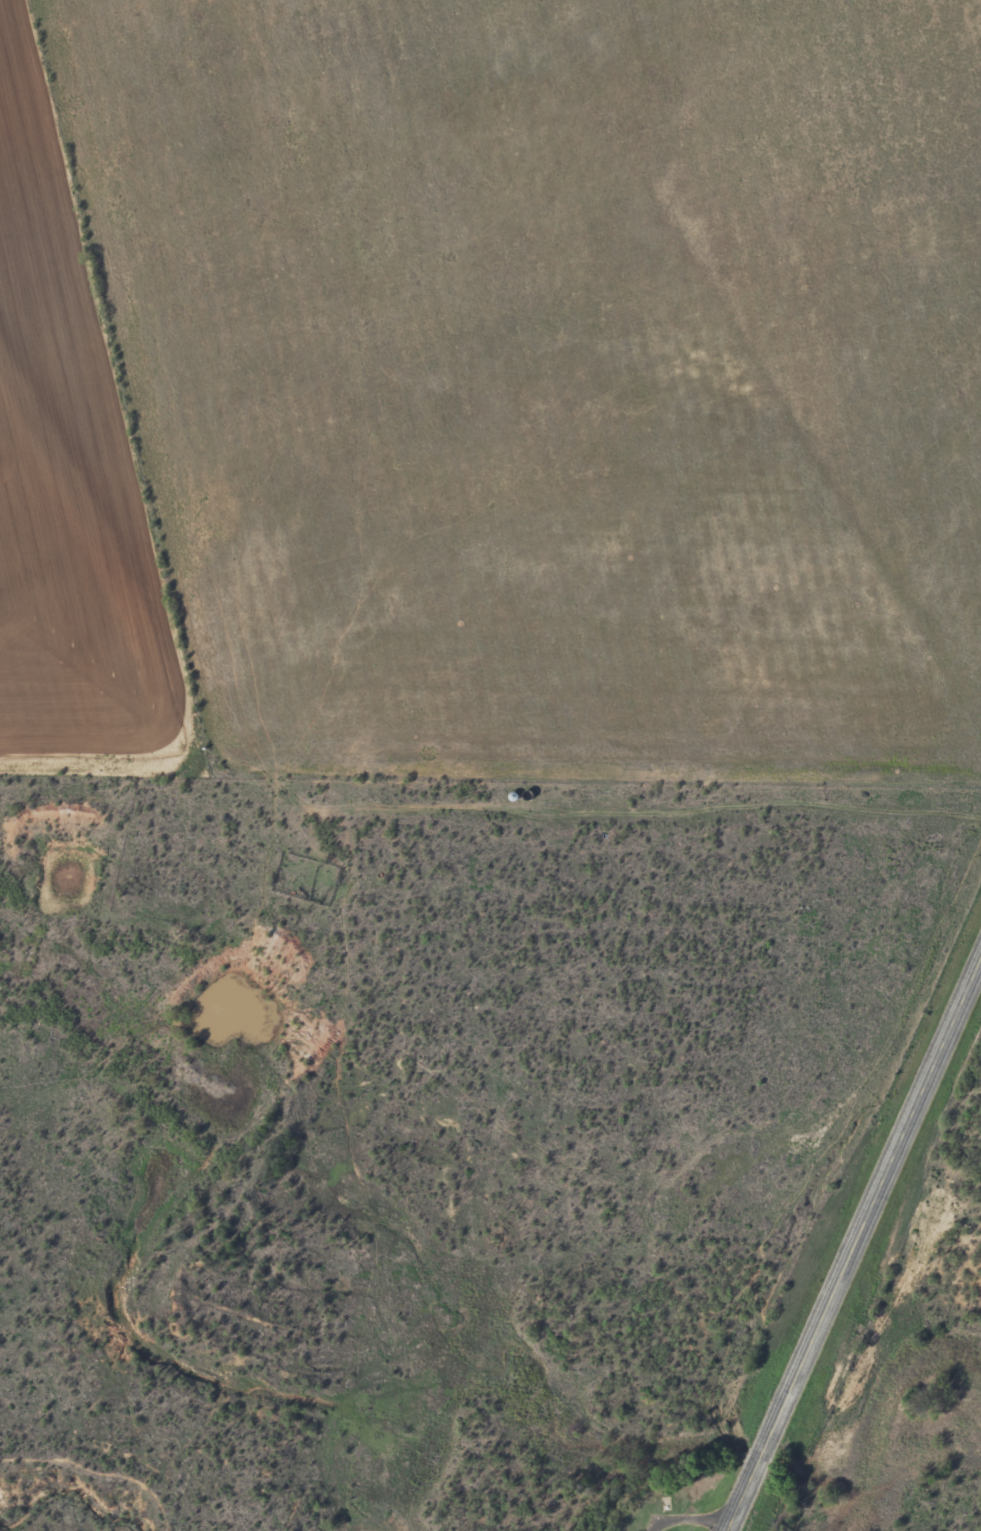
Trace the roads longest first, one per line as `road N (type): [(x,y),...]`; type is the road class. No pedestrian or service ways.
road 1 (primary): [(734,1530),(980,974)]

